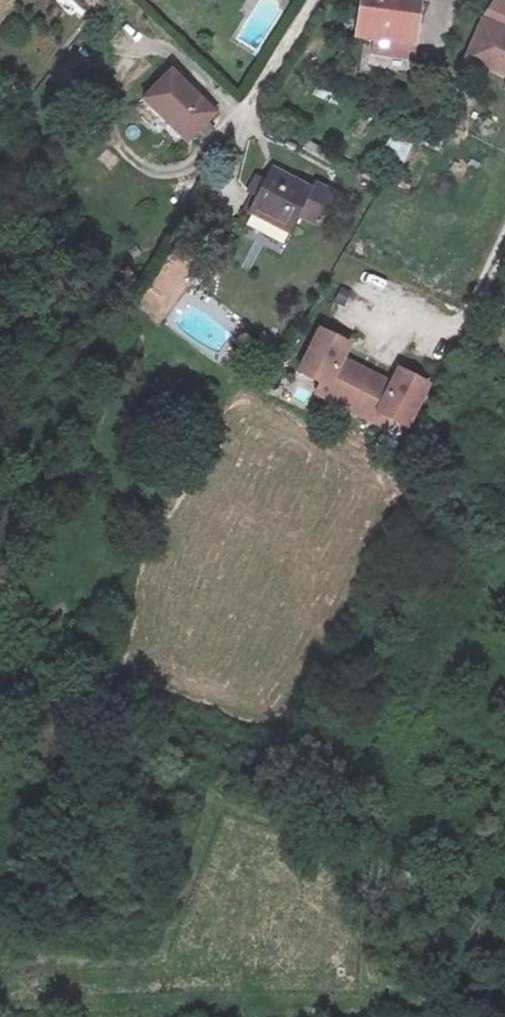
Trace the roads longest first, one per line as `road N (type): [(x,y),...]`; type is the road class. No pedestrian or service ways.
road 1 (residential): [(504,232),(452,346)]

